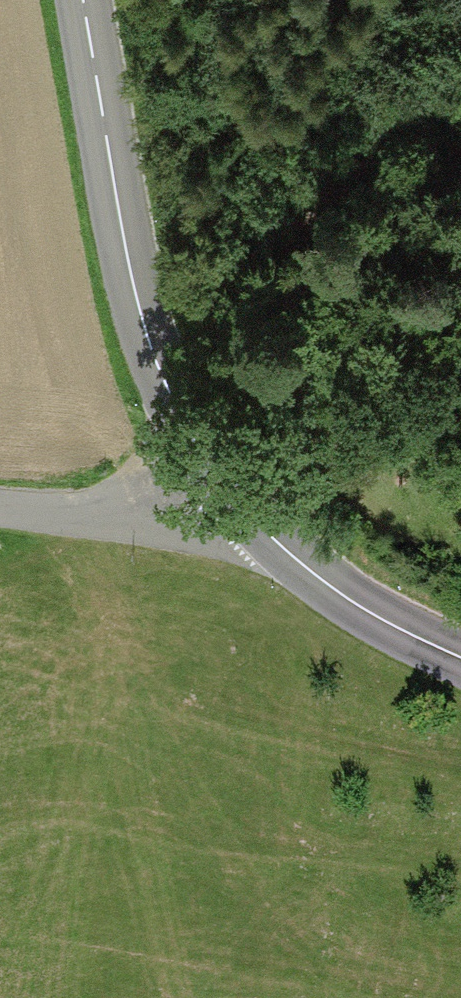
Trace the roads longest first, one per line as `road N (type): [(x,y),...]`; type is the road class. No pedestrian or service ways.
road 1 (tertiary): [(226,489),(165,384),(136,301),(82,0)]
road 2 (track): [(165,384),(376,150),(460,108)]
road 3 (tertiary): [(460,658),(332,589),(226,489)]
road 4 (unclassified): [(0,505),(156,522),(226,489)]

